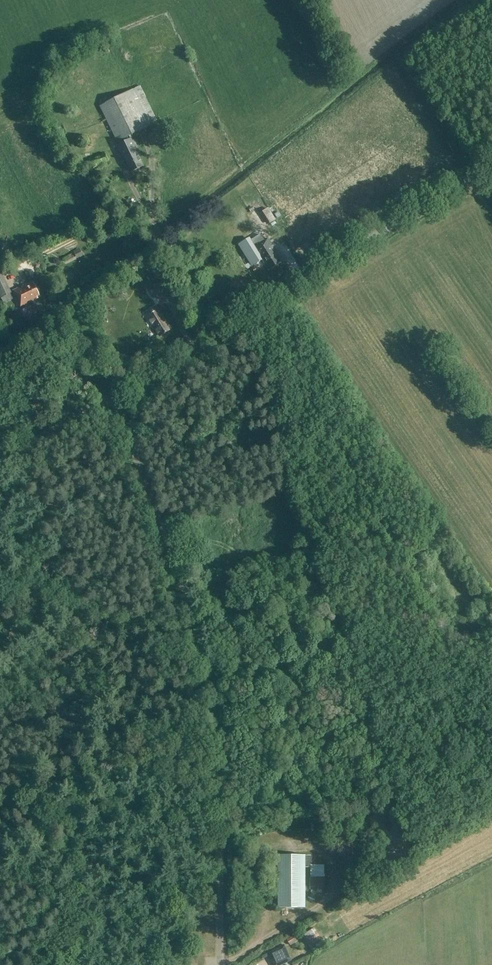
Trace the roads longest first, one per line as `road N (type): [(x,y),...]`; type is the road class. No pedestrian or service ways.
road 1 (unclassified): [(220,964),(215,695),(111,395)]
road 2 (unclassified): [(208,336),(491,163)]
road 3 (track): [(478,172),(406,61),(482,0)]
road 4 (unclassified): [(0,463),(111,395)]

